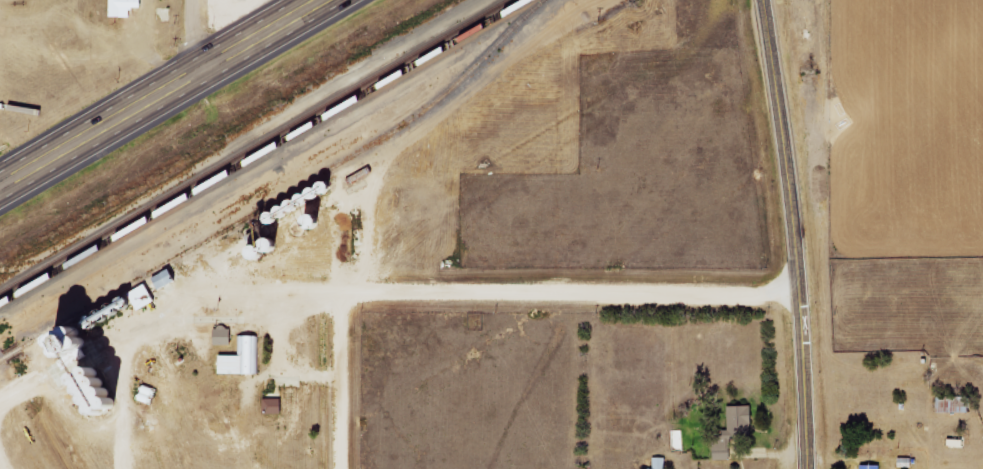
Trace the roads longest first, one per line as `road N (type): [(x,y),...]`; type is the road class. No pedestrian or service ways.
road 1 (secondary): [(806,468),(796,242),(762,0)]
road 2 (residential): [(800,291),(351,293)]
road 3 (trunk): [(321,0),(0,185)]
road 4 (residential): [(338,468),(337,333),(351,293)]

